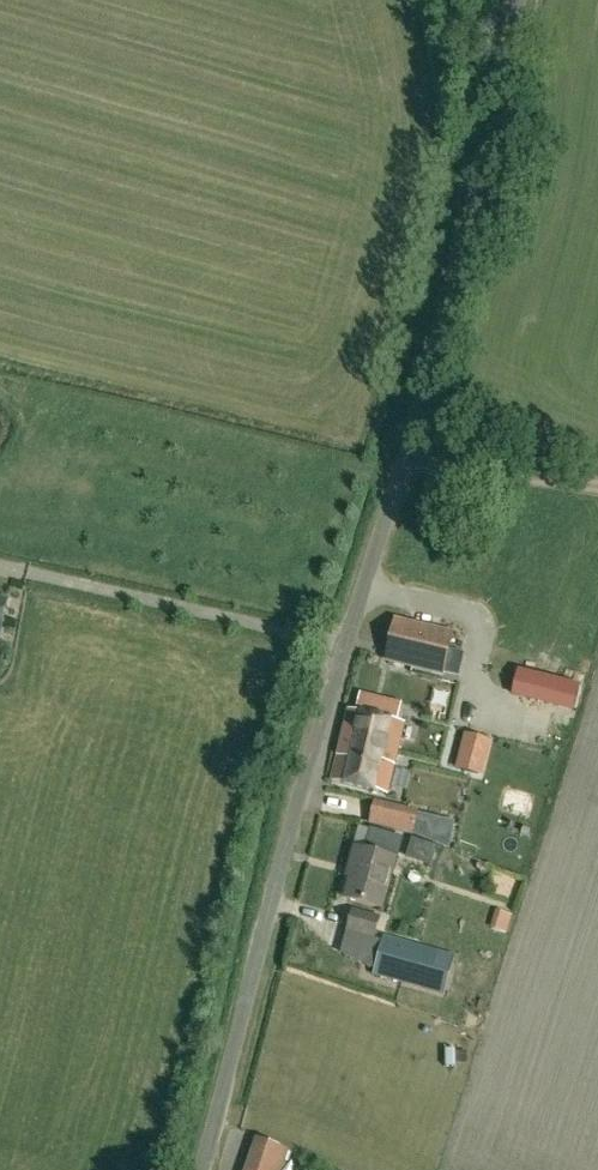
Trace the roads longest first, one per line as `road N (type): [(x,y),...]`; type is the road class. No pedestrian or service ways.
road 1 (unclassified): [(201,1169),(298,800),(437,345),(519,0)]
road 2 (track): [(597,483),(405,457)]

